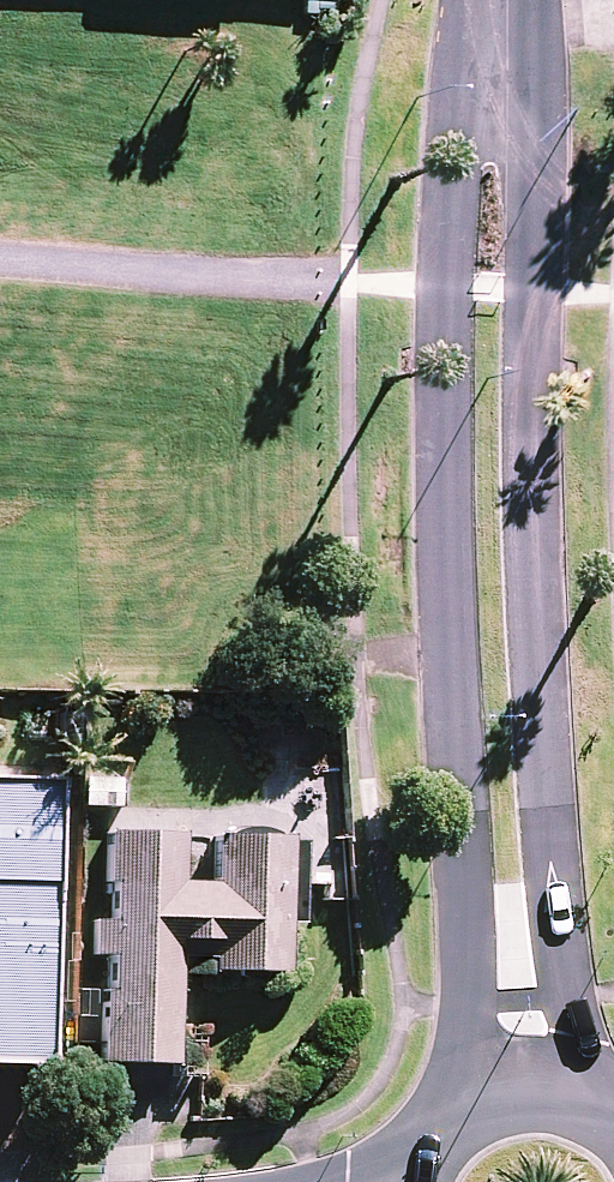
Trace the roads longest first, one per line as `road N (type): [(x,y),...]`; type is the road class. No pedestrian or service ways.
road 1 (tertiary): [(476,1100),(445,593),(441,293),(445,169),(496,0)]
road 2 (tertiary): [(511,0),(538,174),(544,571),(582,1096)]

